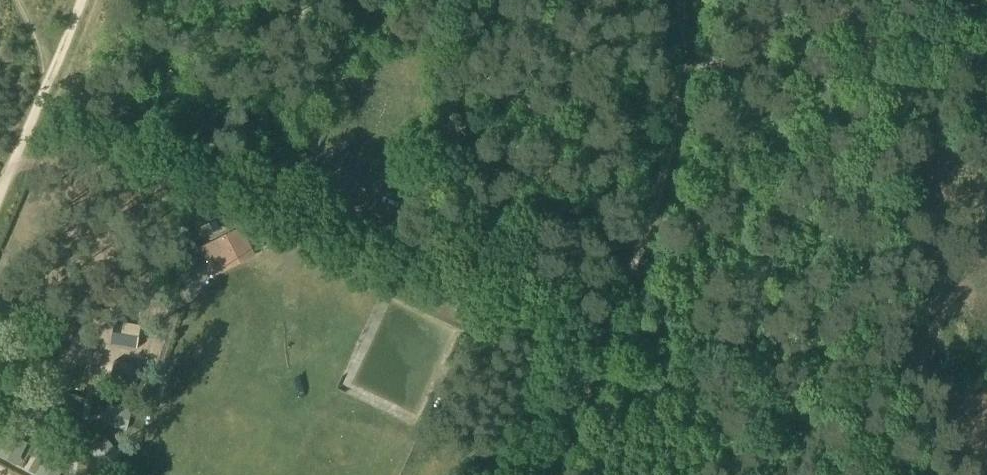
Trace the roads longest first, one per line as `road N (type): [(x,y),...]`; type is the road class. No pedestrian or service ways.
road 1 (track): [(684,0),(674,142),(654,217),(544,474)]
road 2 (track): [(682,65),(796,63),(986,23)]
road 3 (track): [(603,328),(480,263),(400,236)]
road 4 (track): [(82,0),(0,198)]

